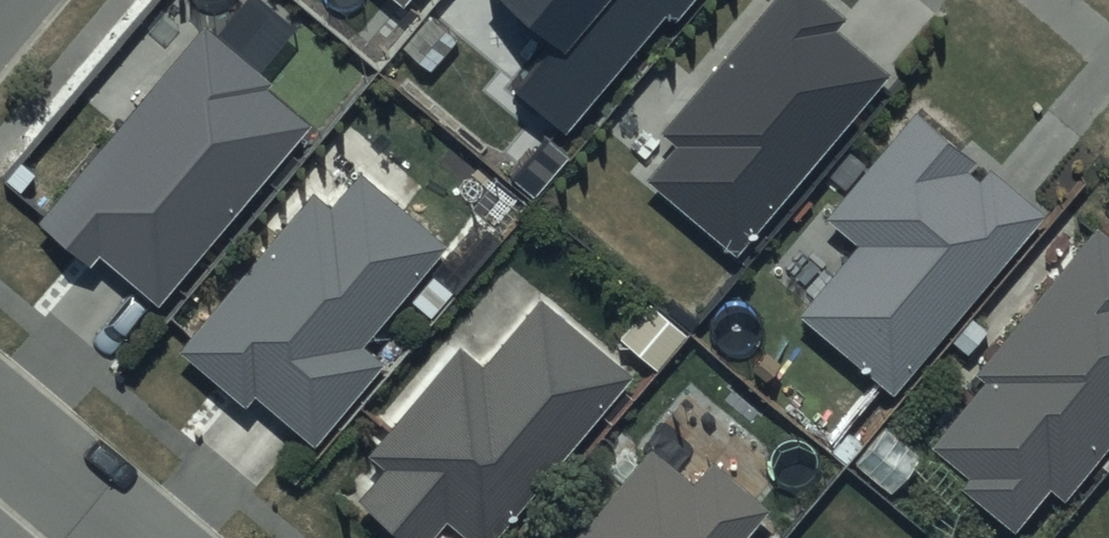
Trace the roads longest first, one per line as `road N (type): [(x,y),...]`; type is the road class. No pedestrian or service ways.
road 1 (residential): [(128,537),(0,430)]

